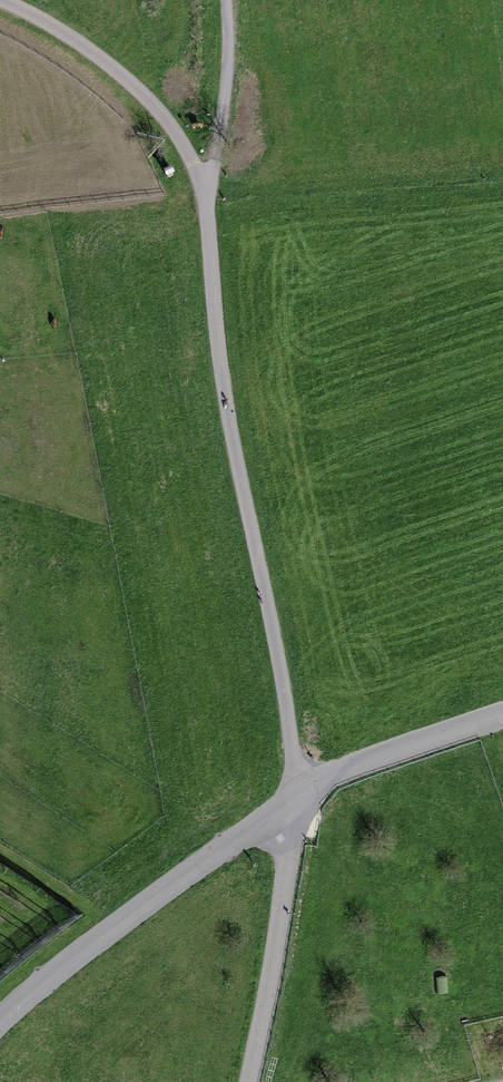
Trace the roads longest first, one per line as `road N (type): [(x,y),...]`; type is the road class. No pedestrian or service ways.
road 1 (unclassified): [(205,195),(213,315),(292,750),(294,794)]
road 2 (unclassified): [(0,1022),(294,794)]
road 3 (unclassified): [(294,794),(289,877),(248,1081)]
road 4 (unclassified): [(294,794),(502,715)]
road 5 (track): [(205,195),(223,142),(228,0)]

